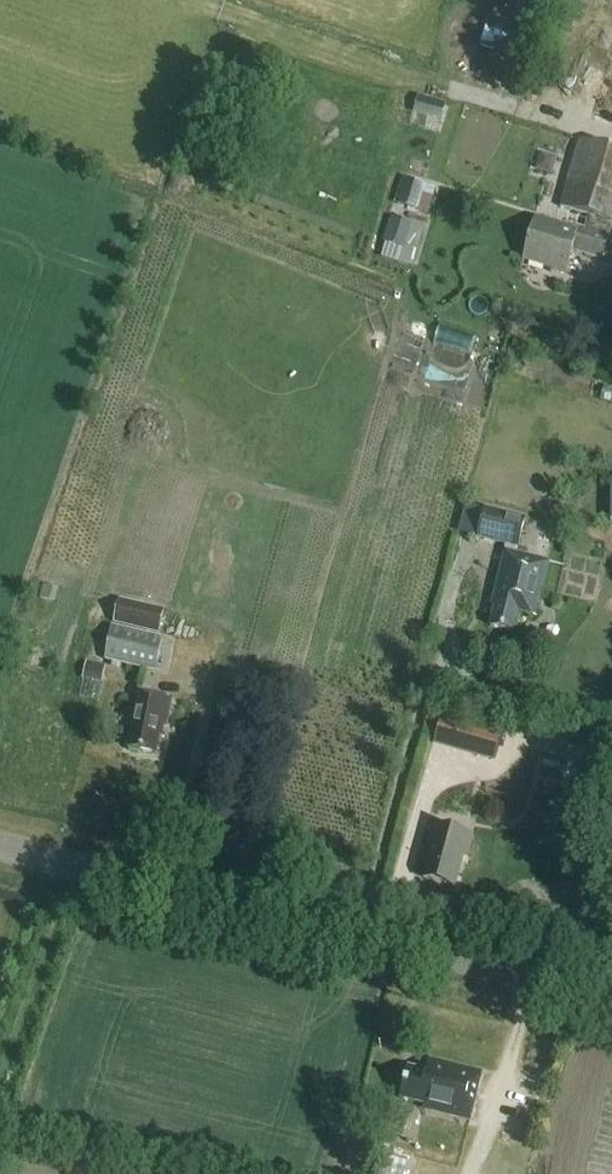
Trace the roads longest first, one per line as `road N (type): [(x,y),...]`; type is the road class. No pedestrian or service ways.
road 1 (tertiary): [(0,847),(611,996)]

